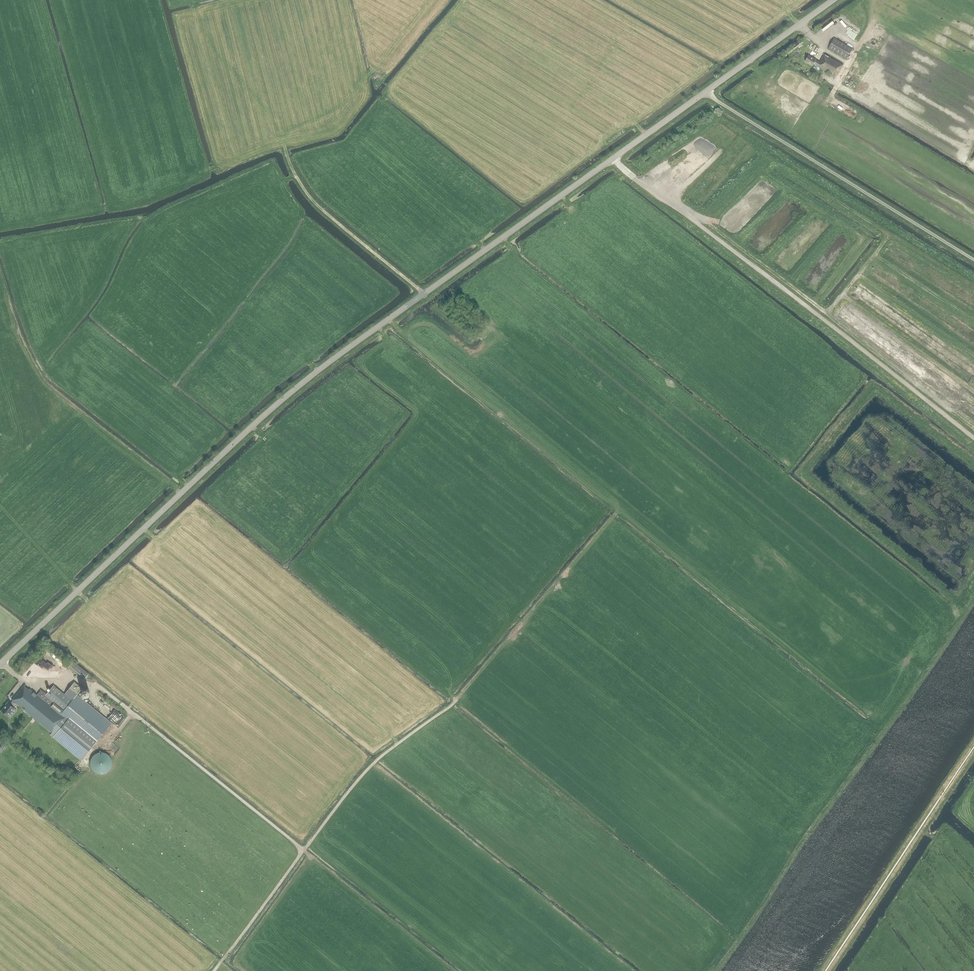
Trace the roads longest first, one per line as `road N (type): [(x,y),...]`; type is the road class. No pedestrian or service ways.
road 1 (secondary): [(0,666),(289,395),(707,93)]
road 2 (unclassified): [(973,260),(707,93)]
road 3 (secondary): [(707,93),(836,0)]

